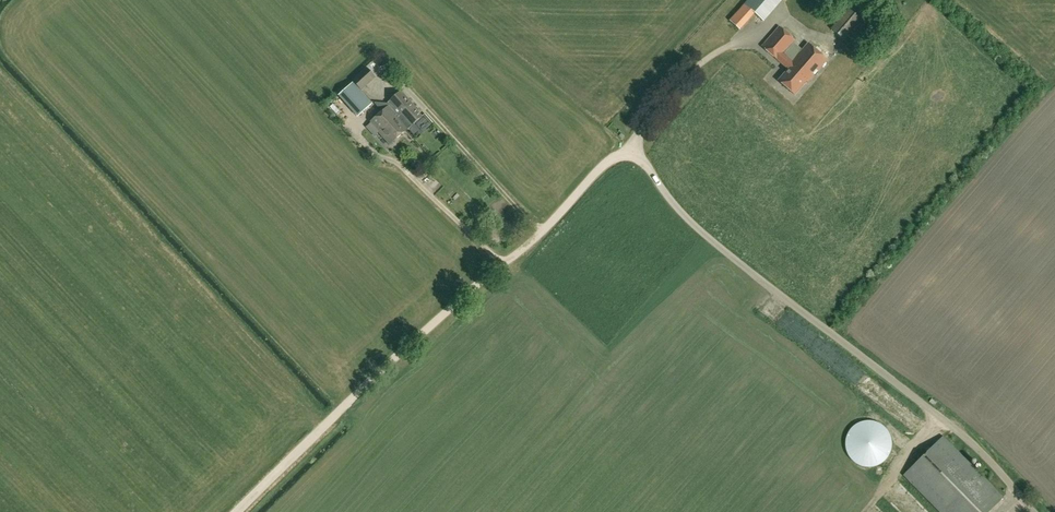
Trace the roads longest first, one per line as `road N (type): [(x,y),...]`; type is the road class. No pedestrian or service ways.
road 1 (unclassified): [(1040,511),(891,379),(739,262),(631,153),(618,151),(230,511)]

